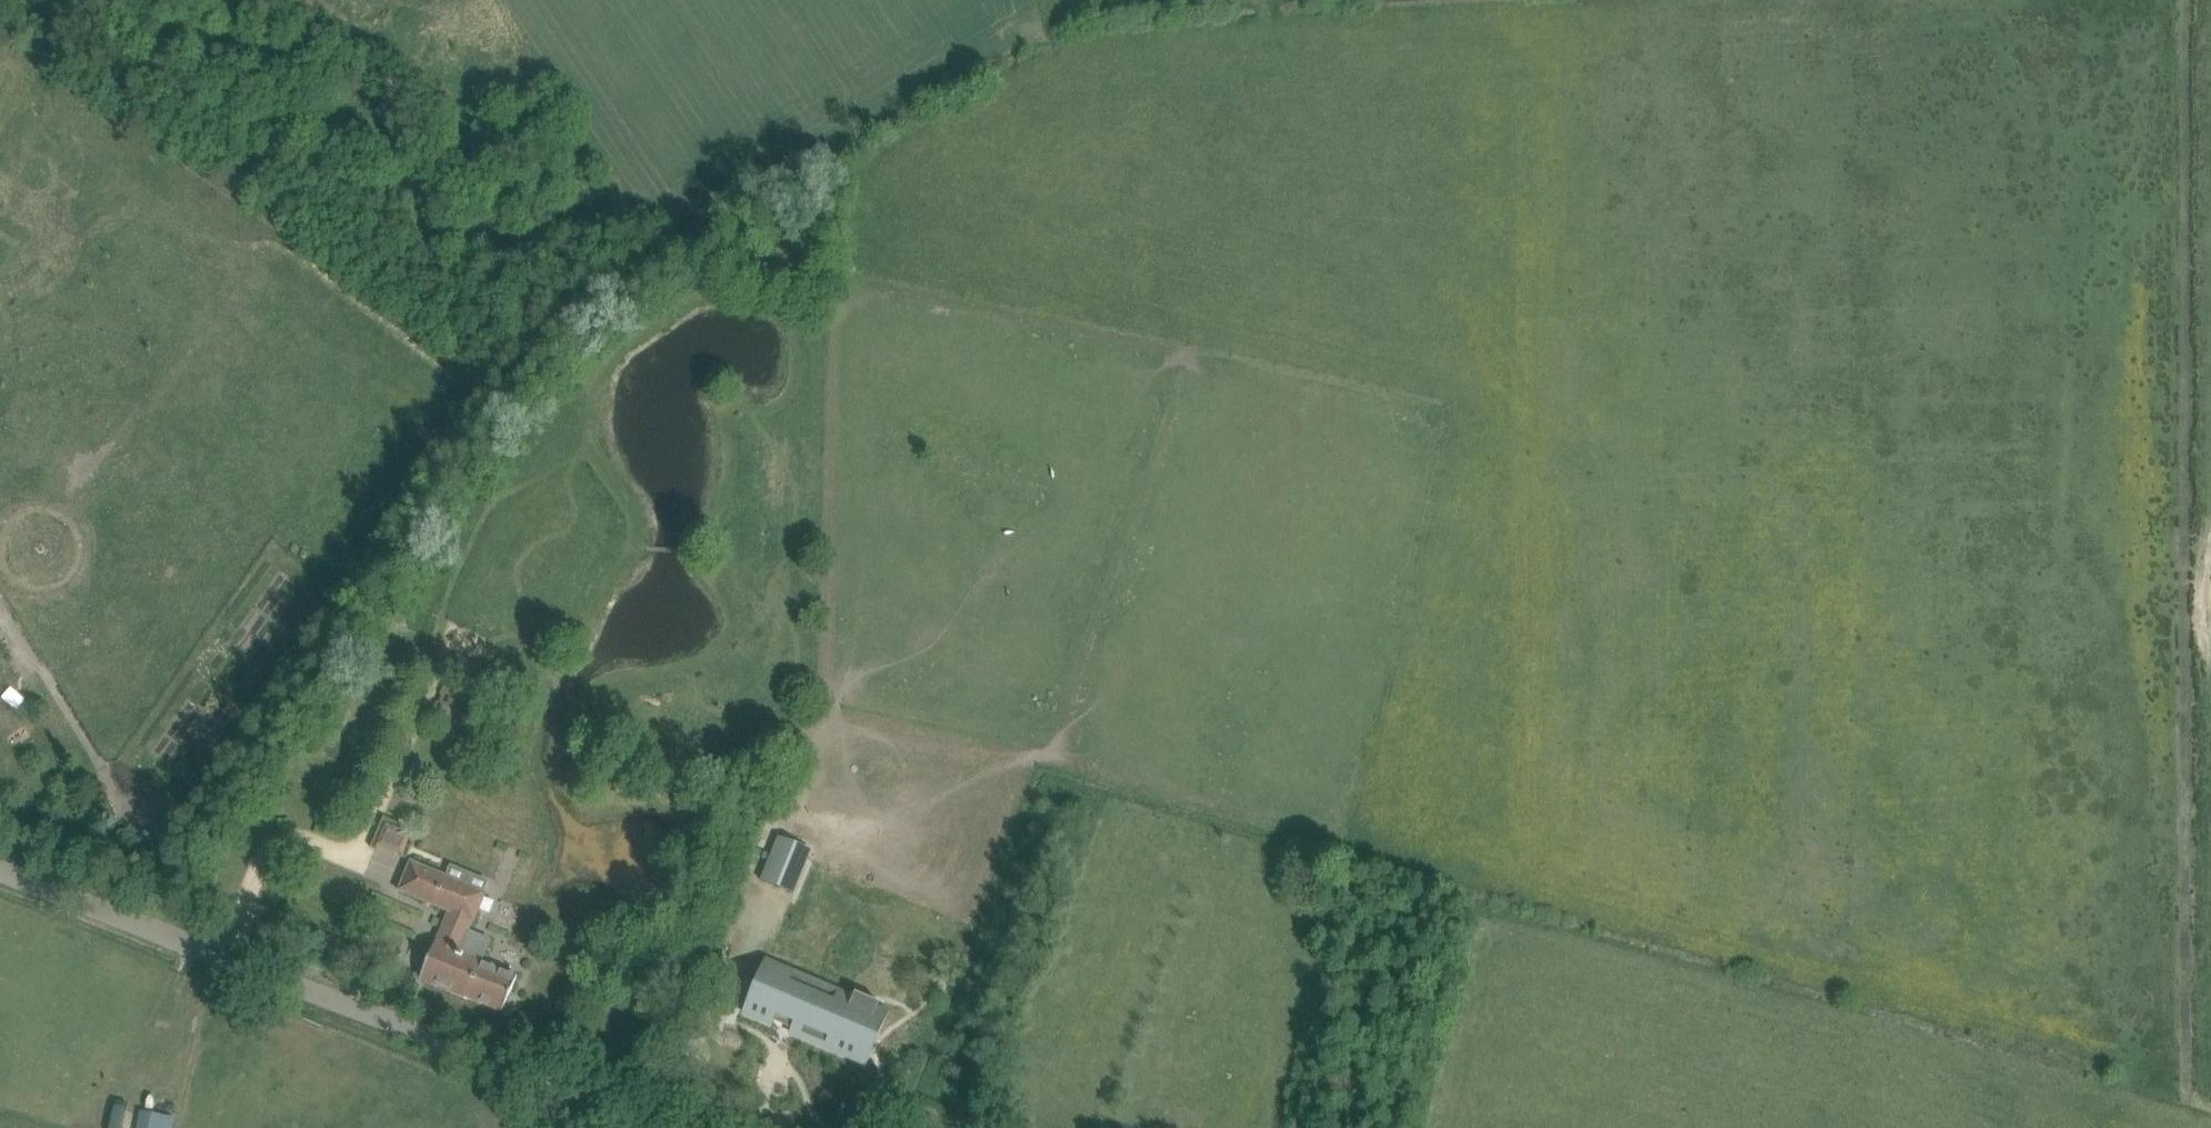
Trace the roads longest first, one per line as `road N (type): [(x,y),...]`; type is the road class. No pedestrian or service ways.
road 1 (unclassified): [(650,1127),(0,871)]

